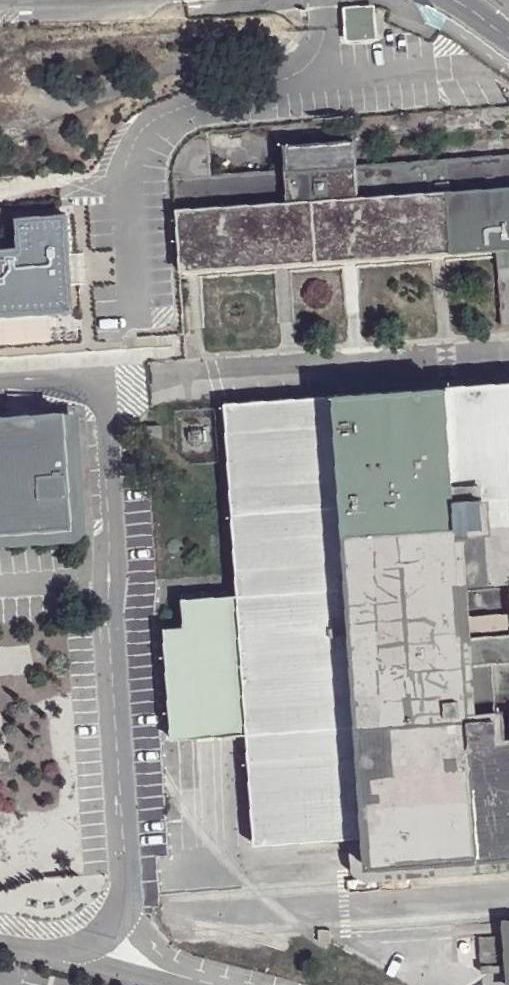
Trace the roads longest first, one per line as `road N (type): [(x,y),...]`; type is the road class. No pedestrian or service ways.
road 1 (unclassified): [(113,954),(125,886),(110,623),(116,538),(109,423),(100,399),(74,385),(0,382)]

